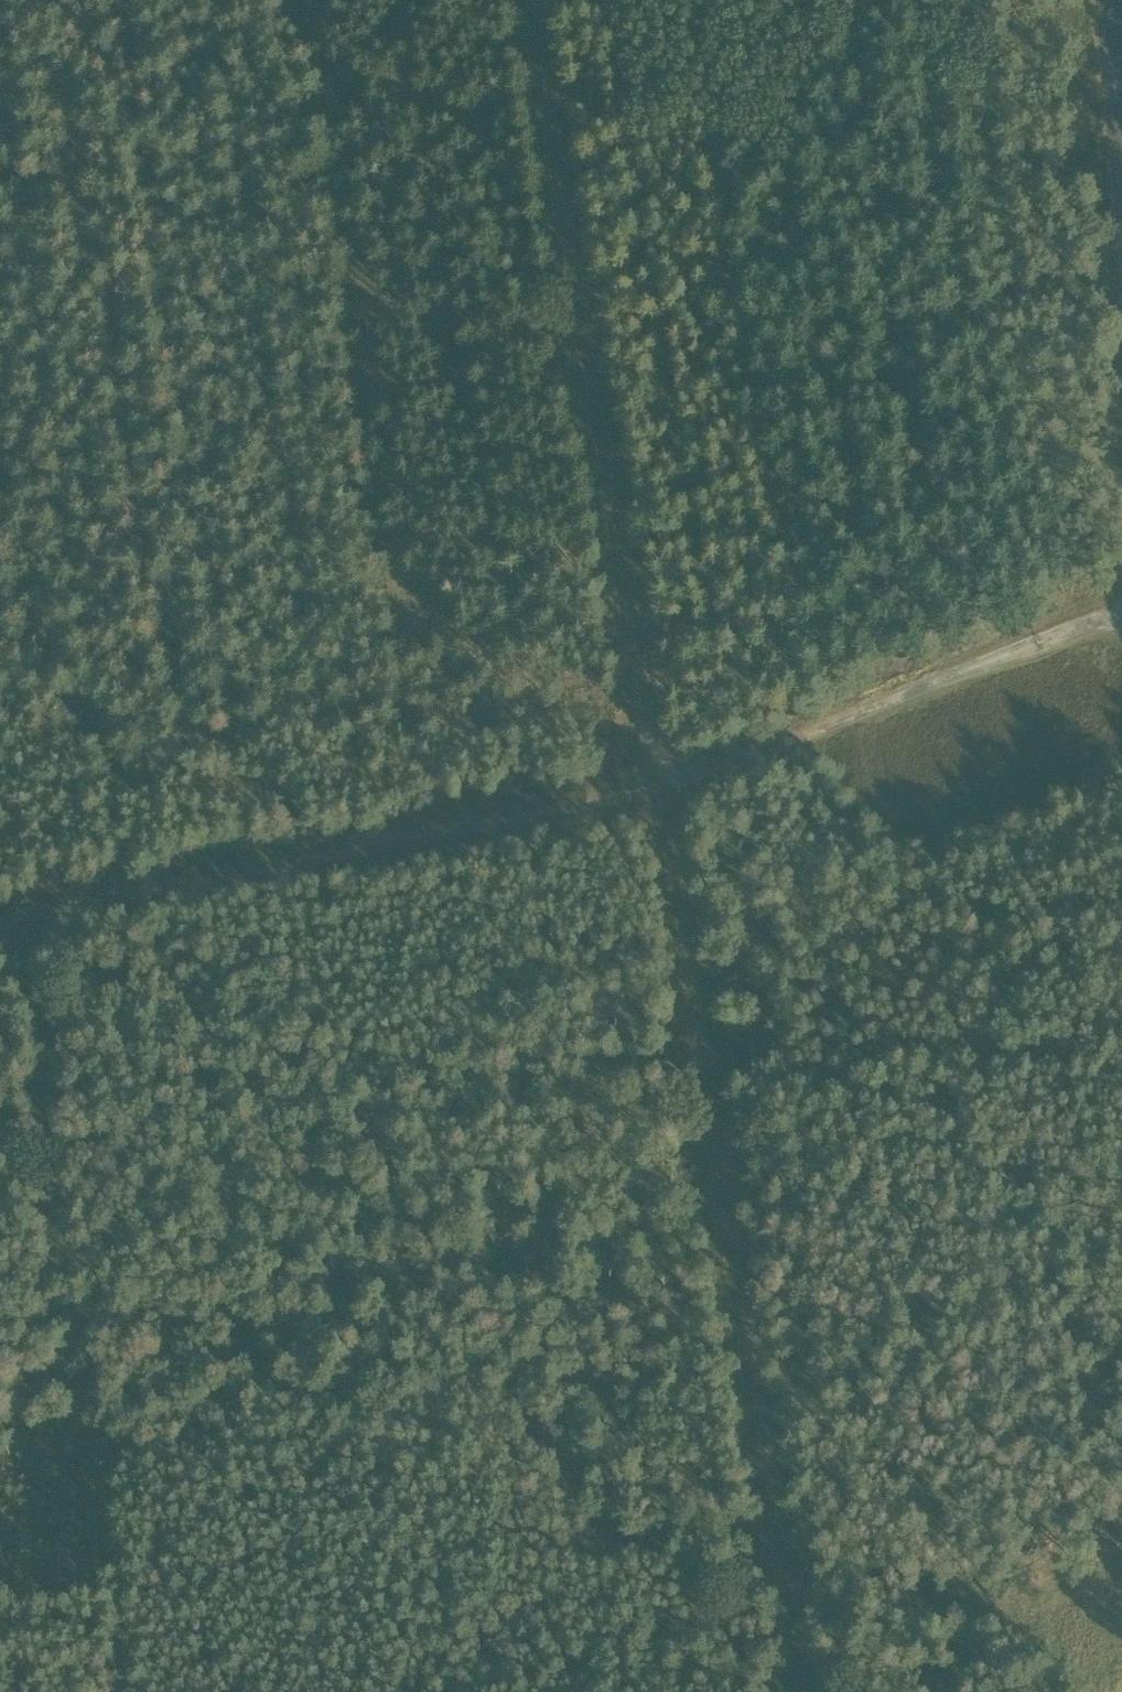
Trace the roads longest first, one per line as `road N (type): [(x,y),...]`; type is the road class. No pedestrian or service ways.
road 1 (track): [(547,0),(809,1691)]
road 2 (track): [(0,919),(668,785),(1121,604)]
road 3 (track): [(1106,0),(1121,157)]

